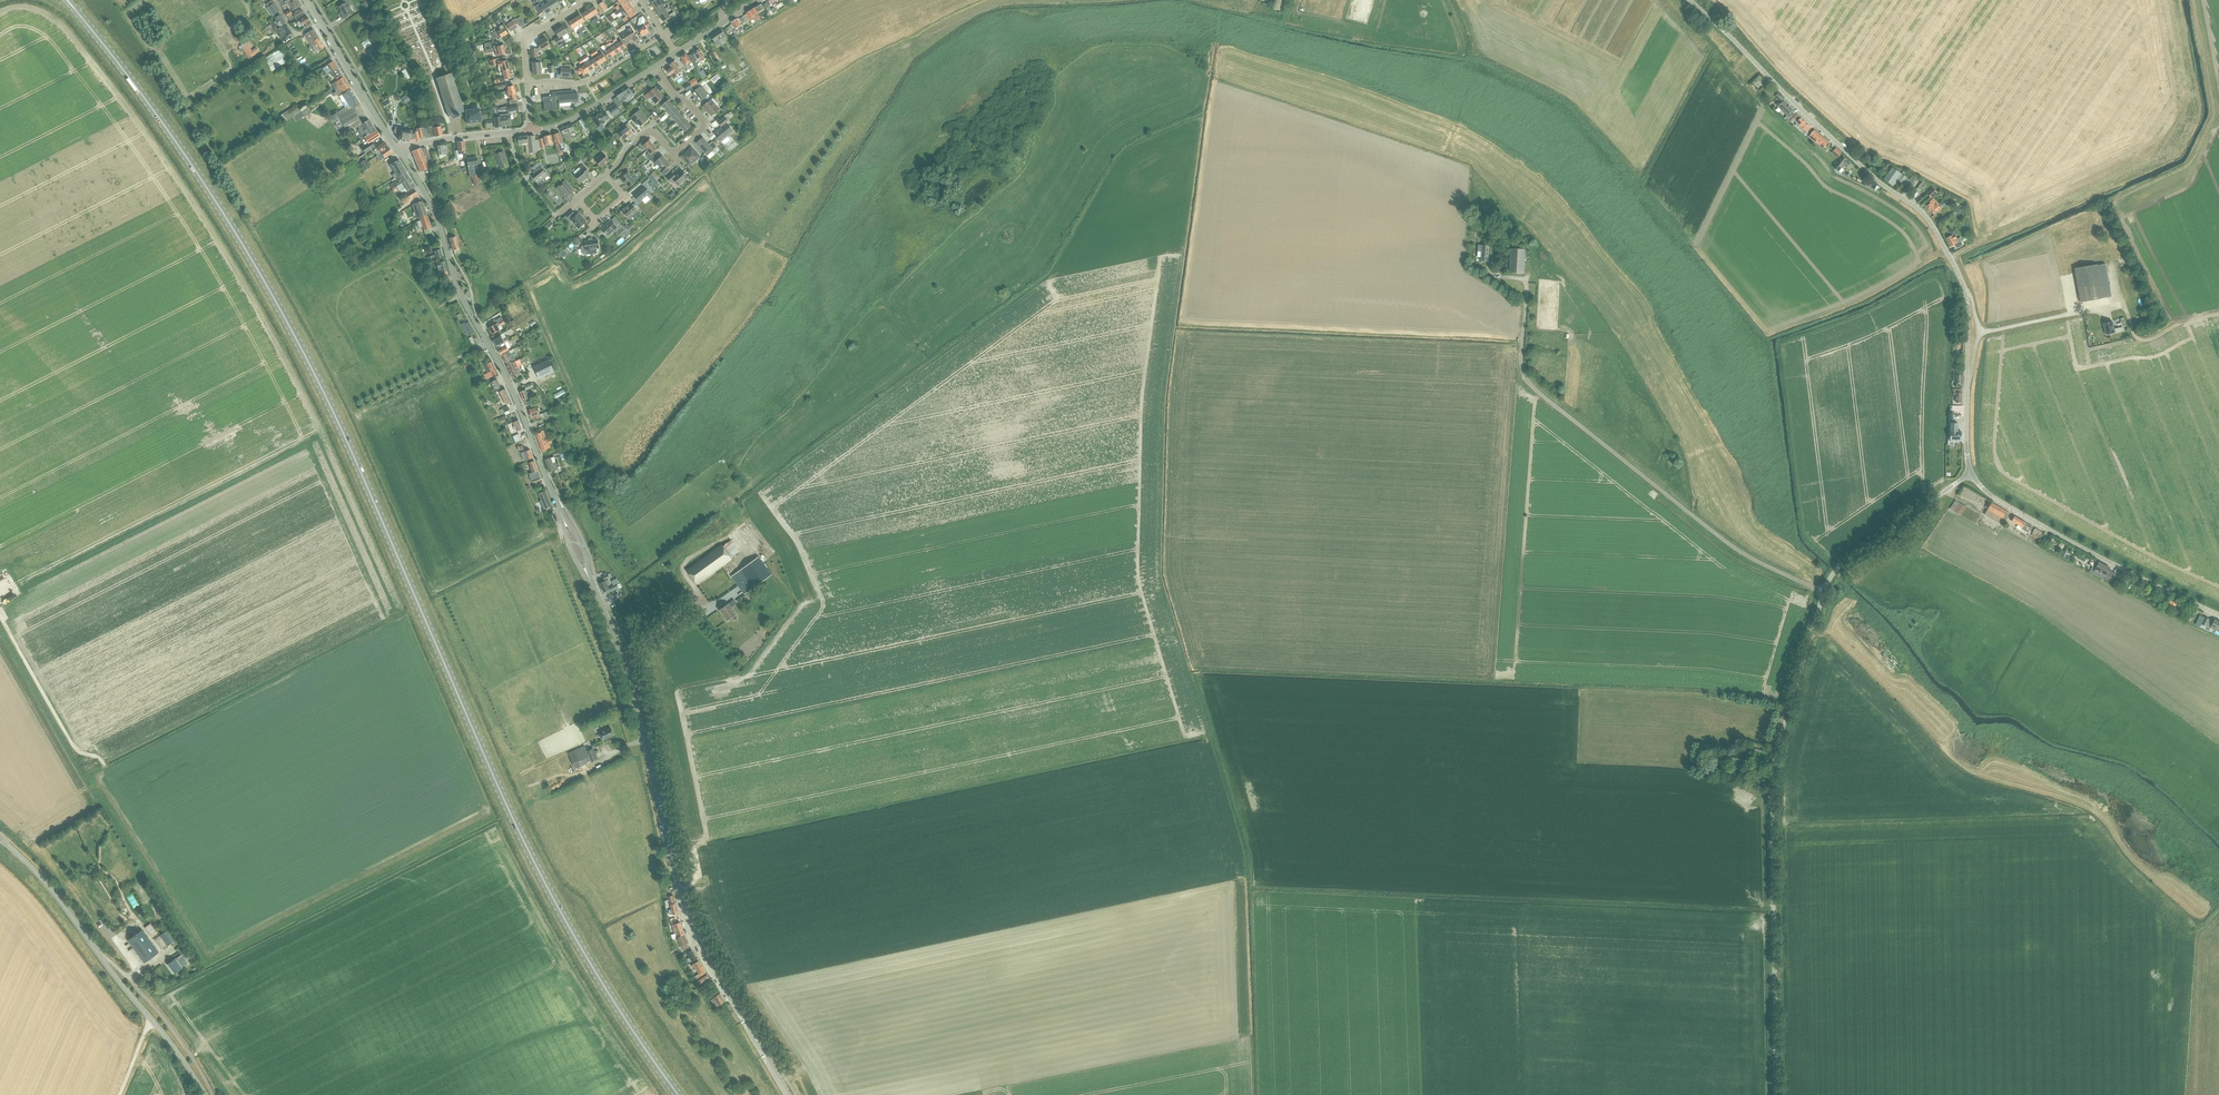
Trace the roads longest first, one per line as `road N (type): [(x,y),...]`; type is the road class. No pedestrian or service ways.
road 1 (primary): [(678,1094),(551,894),(275,300),(170,132),(68,0)]
road 2 (unclassified): [(1775,1094),(1769,759),(1829,577),(1971,472)]
road 3 (tertiary): [(788,1094),(687,909),(630,682),(590,579)]
road 4 (track): [(1823,592),(1741,556),(1532,385),(1522,367),(1527,279)]
road 5 (tertiary): [(401,153),(436,214),(458,290),(518,401),(564,520)]
road 6 (unclassified): [(1965,288),(1924,215),(1817,125),(1689,0)]
road 7 (unclassified): [(207,1094),(56,895),(0,838)]
road 8 (unclassified): [(1971,472),(1990,494),(2039,524),(2218,615)]
road 9 (track): [(0,615),(73,744),(105,765)]
road 10 (tertiary): [(401,153),(308,0)]
road 11 (residential): [(527,85),(586,82),(663,34)]
road 12 (residential): [(531,131),(577,117),(655,66)]
road 13 (residential): [(401,153),(531,131)]
road 14 (residential): [(672,153),(706,120),(655,66)]

